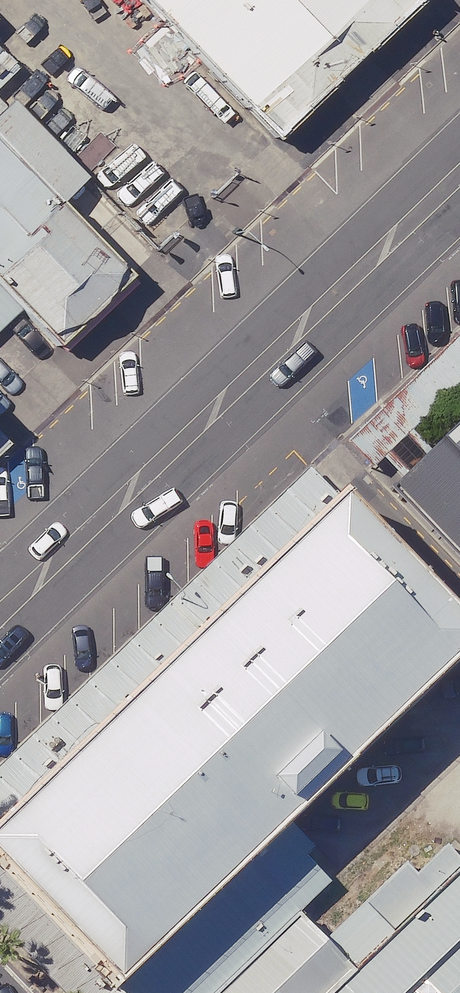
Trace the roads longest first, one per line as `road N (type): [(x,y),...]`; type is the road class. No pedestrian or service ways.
road 1 (unclassified): [(236,390),(0,616)]
road 2 (unclassified): [(459,616),(236,390)]
road 3 (unclassified): [(459,174),(236,390)]

